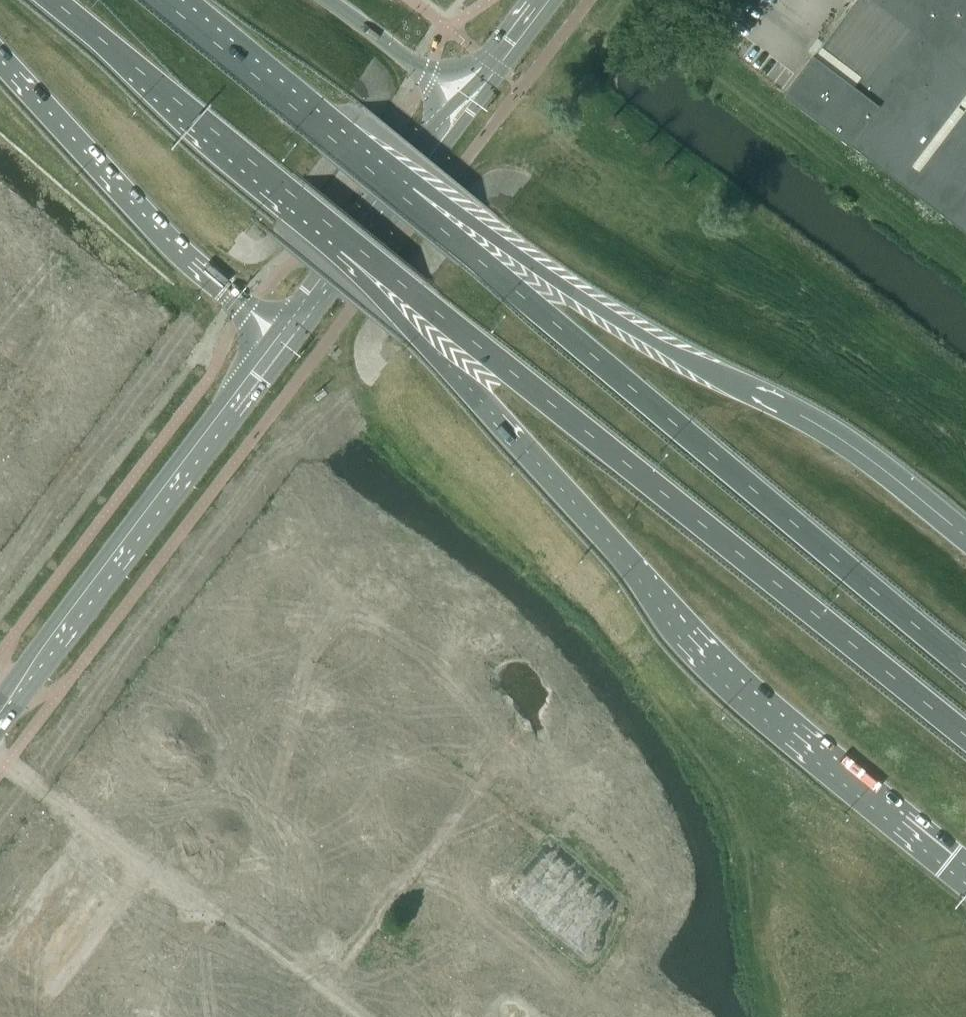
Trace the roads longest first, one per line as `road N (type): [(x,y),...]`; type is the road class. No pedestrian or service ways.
road 1 (primary): [(347,241),(394,315),(818,760),(965,878)]
road 2 (primary): [(347,241),(965,737)]
road 3 (primary): [(965,666),(400,193)]
road 4 (primary): [(965,537),(829,430),(602,312),(442,204),(400,193)]
road 5 (tertiary): [(0,716),(284,331)]
road 6 (track): [(0,756),(354,1016)]
road 7 (primary): [(0,57),(159,231),(284,331)]
road 8 (primary): [(52,0),(347,241)]
road 9 (primary): [(400,193),(162,0)]
road 10 (tertiary): [(284,331),(462,101)]
road 11 (primary): [(462,101),(326,0)]
road 12 (tertiary): [(462,101),(541,0)]

